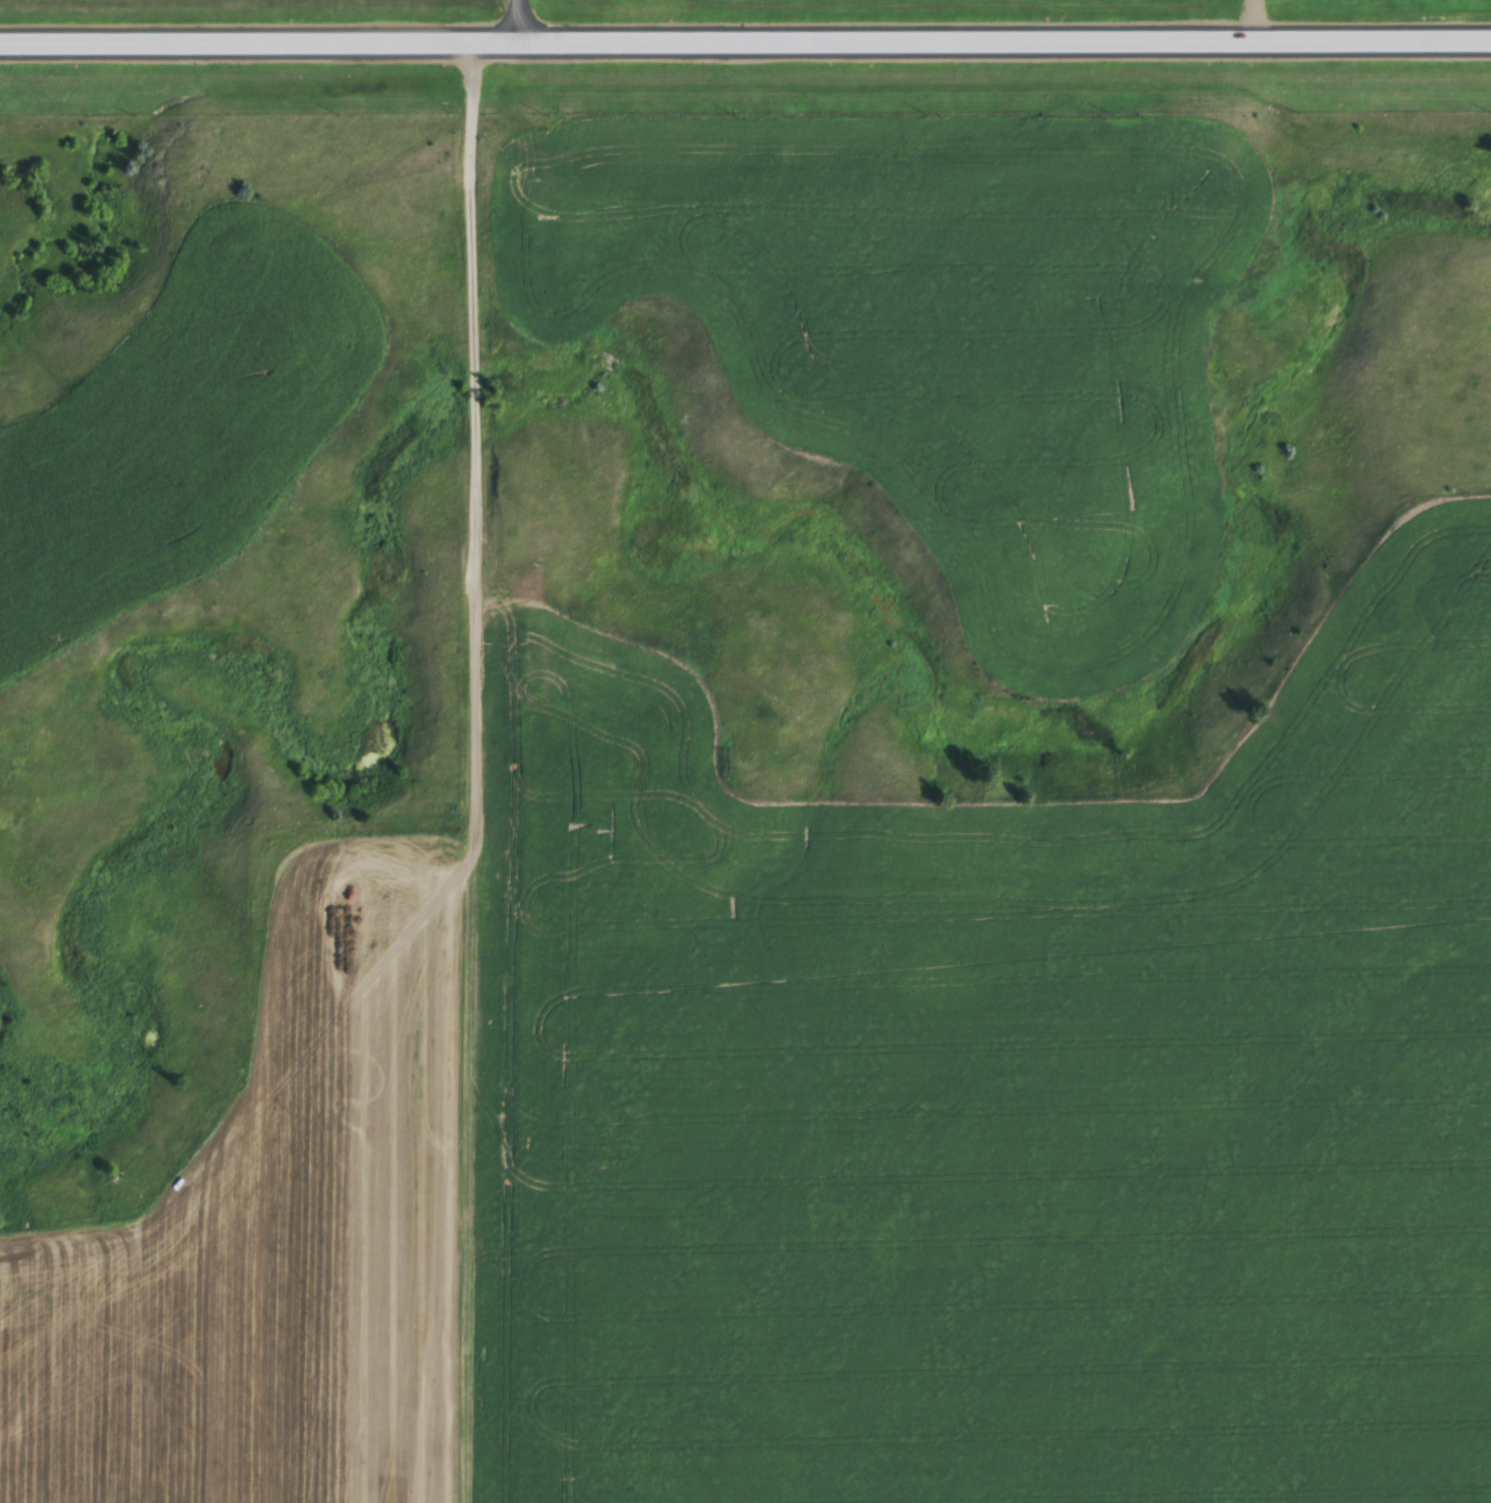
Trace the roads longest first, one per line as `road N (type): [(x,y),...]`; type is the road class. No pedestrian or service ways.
road 1 (primary): [(0,36),(1490,37)]

